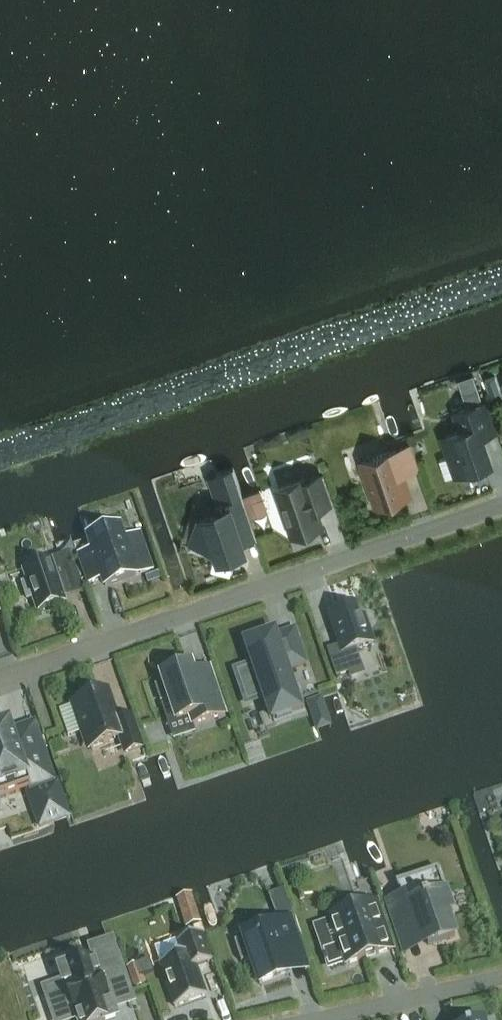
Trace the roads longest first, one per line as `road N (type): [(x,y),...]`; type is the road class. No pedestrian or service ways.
road 1 (residential): [(0,677),(501,504)]
road 2 (residential): [(501,976),(317,1019)]

